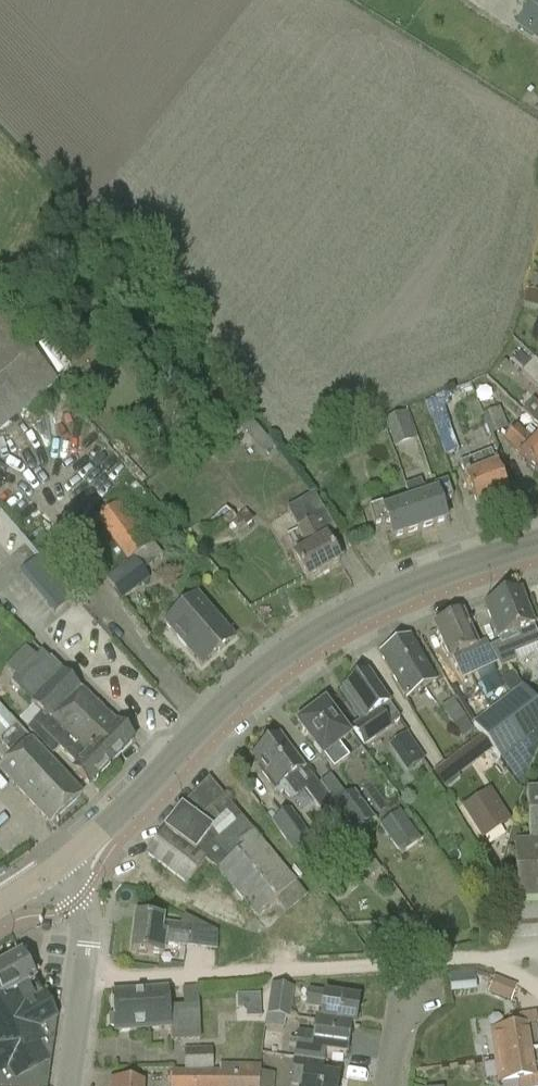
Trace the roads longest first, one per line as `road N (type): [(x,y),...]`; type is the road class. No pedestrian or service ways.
road 1 (secondary): [(55,869),(247,684),(300,643),(391,595),(537,545)]
road 2 (residential): [(84,984),(476,960),(517,973)]
road 3 (tertiary): [(84,984),(87,924),(55,869)]

